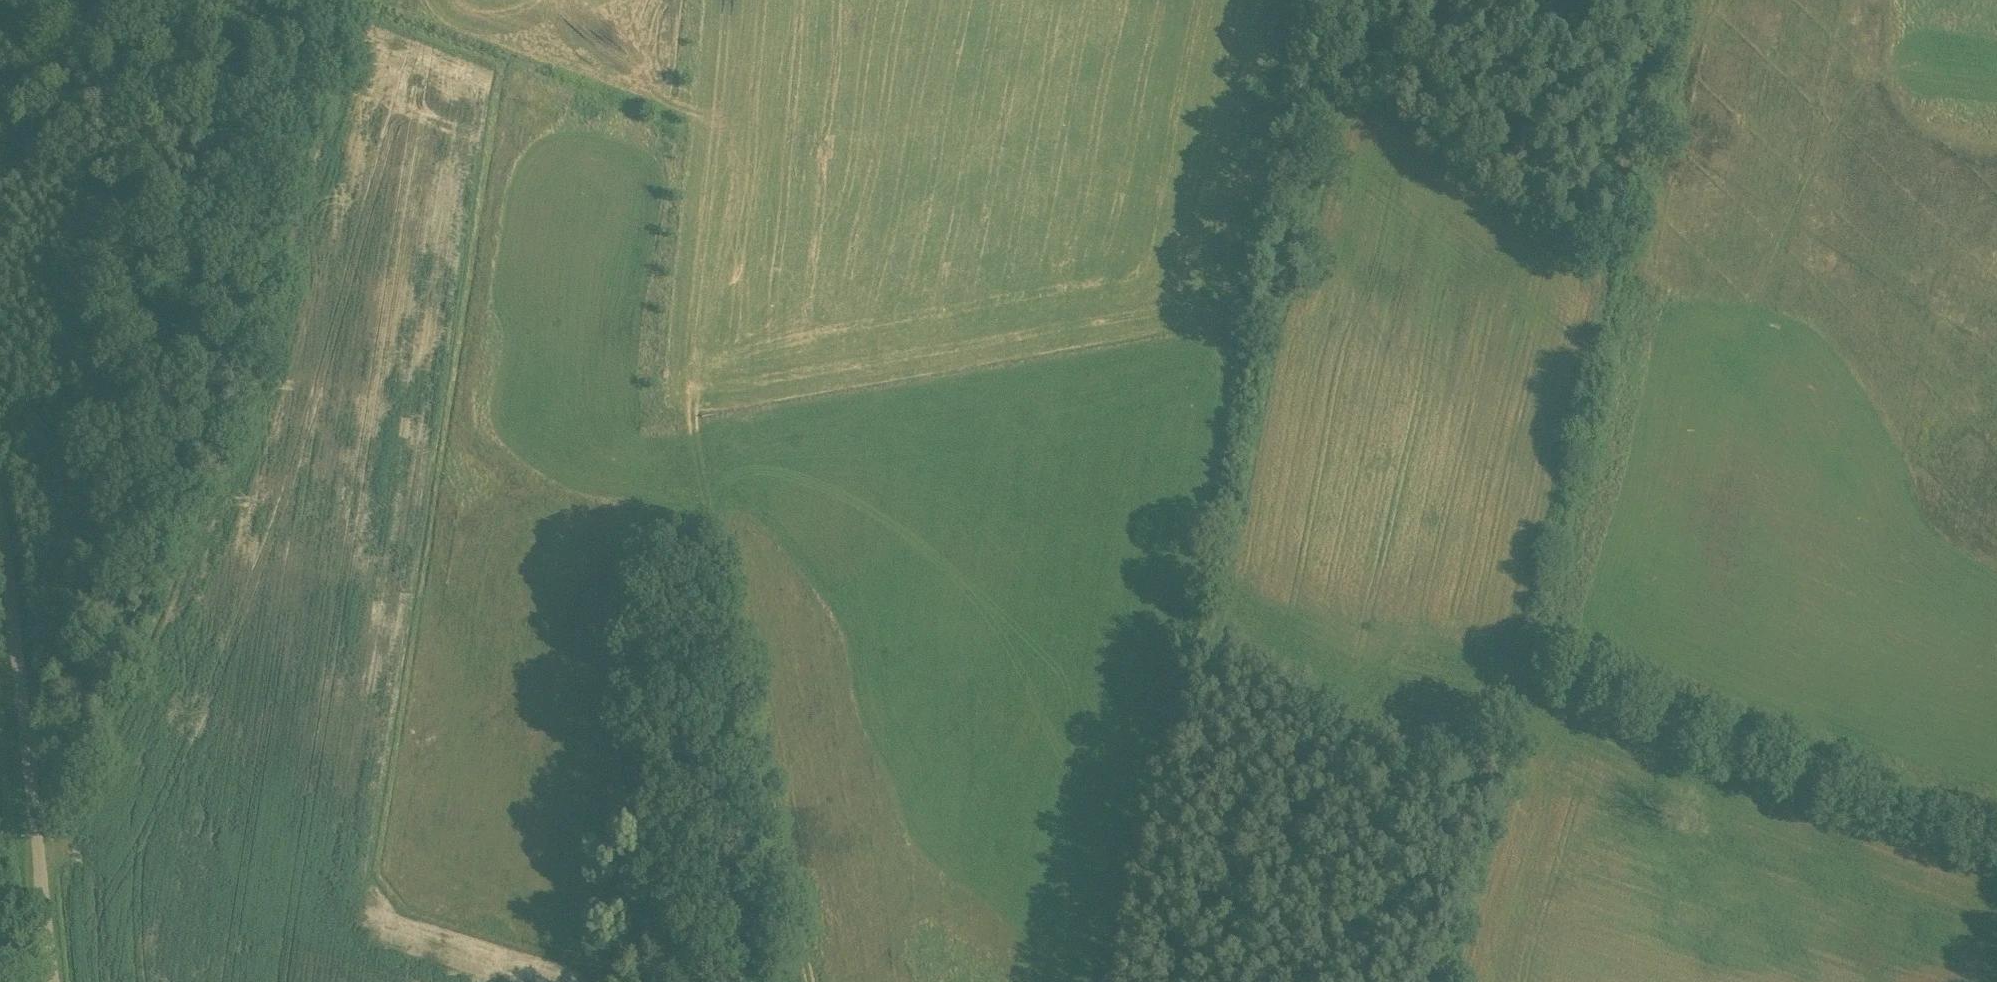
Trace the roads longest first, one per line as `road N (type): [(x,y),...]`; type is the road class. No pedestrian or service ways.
road 1 (unclassified): [(59,981),(0,556)]

